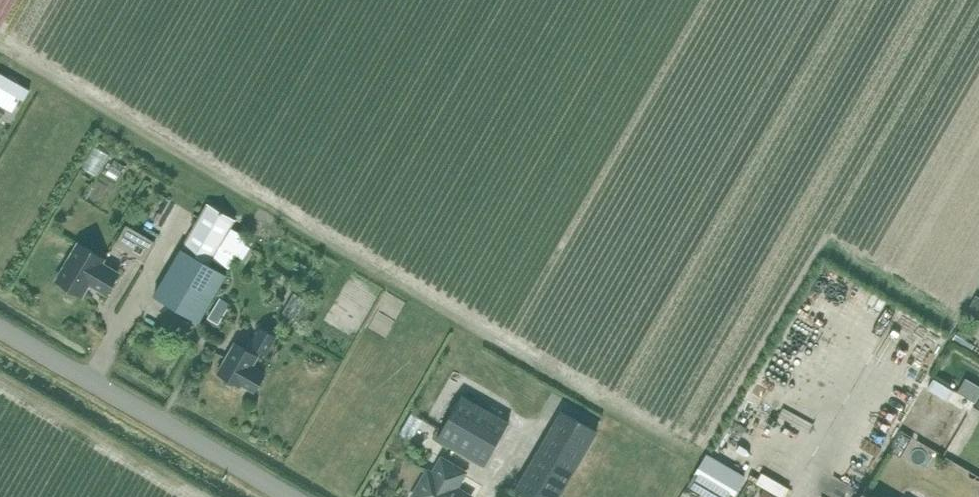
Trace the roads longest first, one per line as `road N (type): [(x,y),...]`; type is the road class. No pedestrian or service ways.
road 1 (unclassified): [(288,496),(0,330)]

